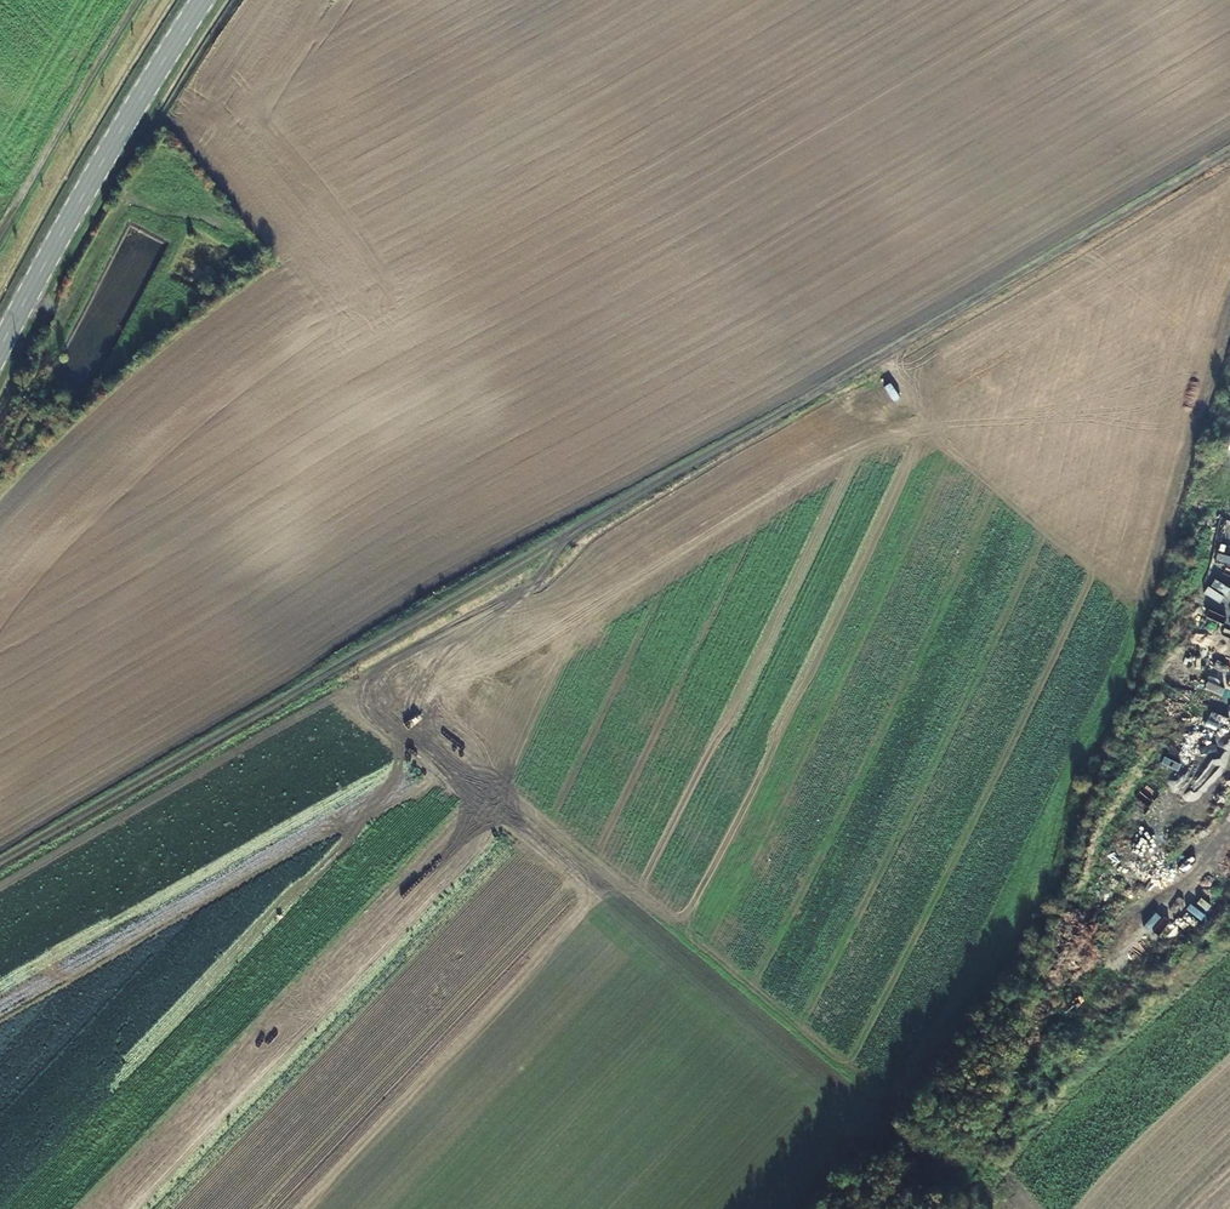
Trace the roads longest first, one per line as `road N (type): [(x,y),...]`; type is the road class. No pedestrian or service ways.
road 1 (track): [(1229,142),(0,861)]
road 2 (primary): [(202,0),(0,347)]
road 3 (track): [(0,234),(135,0)]
road 4 (track): [(987,1208),(895,1107)]

